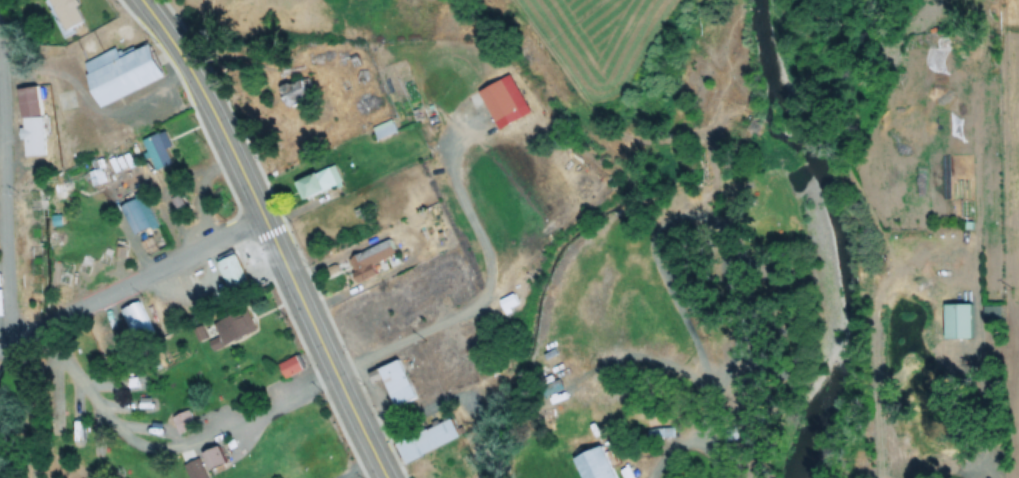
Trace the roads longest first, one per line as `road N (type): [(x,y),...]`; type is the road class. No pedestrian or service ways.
road 1 (residential): [(0,21),(10,340)]
road 2 (primary): [(390,477),(267,216)]
road 3 (residential): [(10,340),(267,216)]
road 4 (primary): [(267,216),(199,76),(145,0)]

